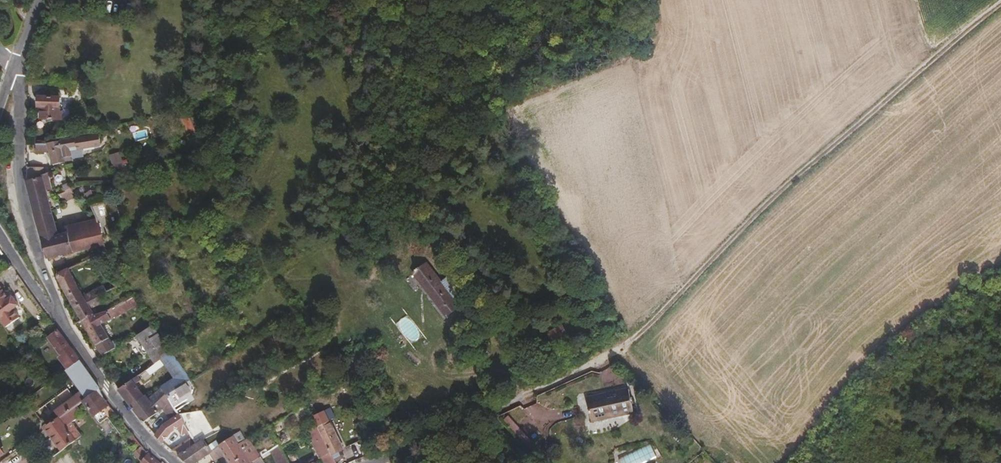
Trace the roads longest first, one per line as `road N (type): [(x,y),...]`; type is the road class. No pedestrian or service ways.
road 1 (track): [(599,358),(778,192),(1000,7)]
road 2 (residential): [(60,314),(23,210),(24,83),(15,71)]
road 3 (residential): [(376,462),(599,358)]
road 4 (residential): [(173,462),(131,421),(60,314)]

